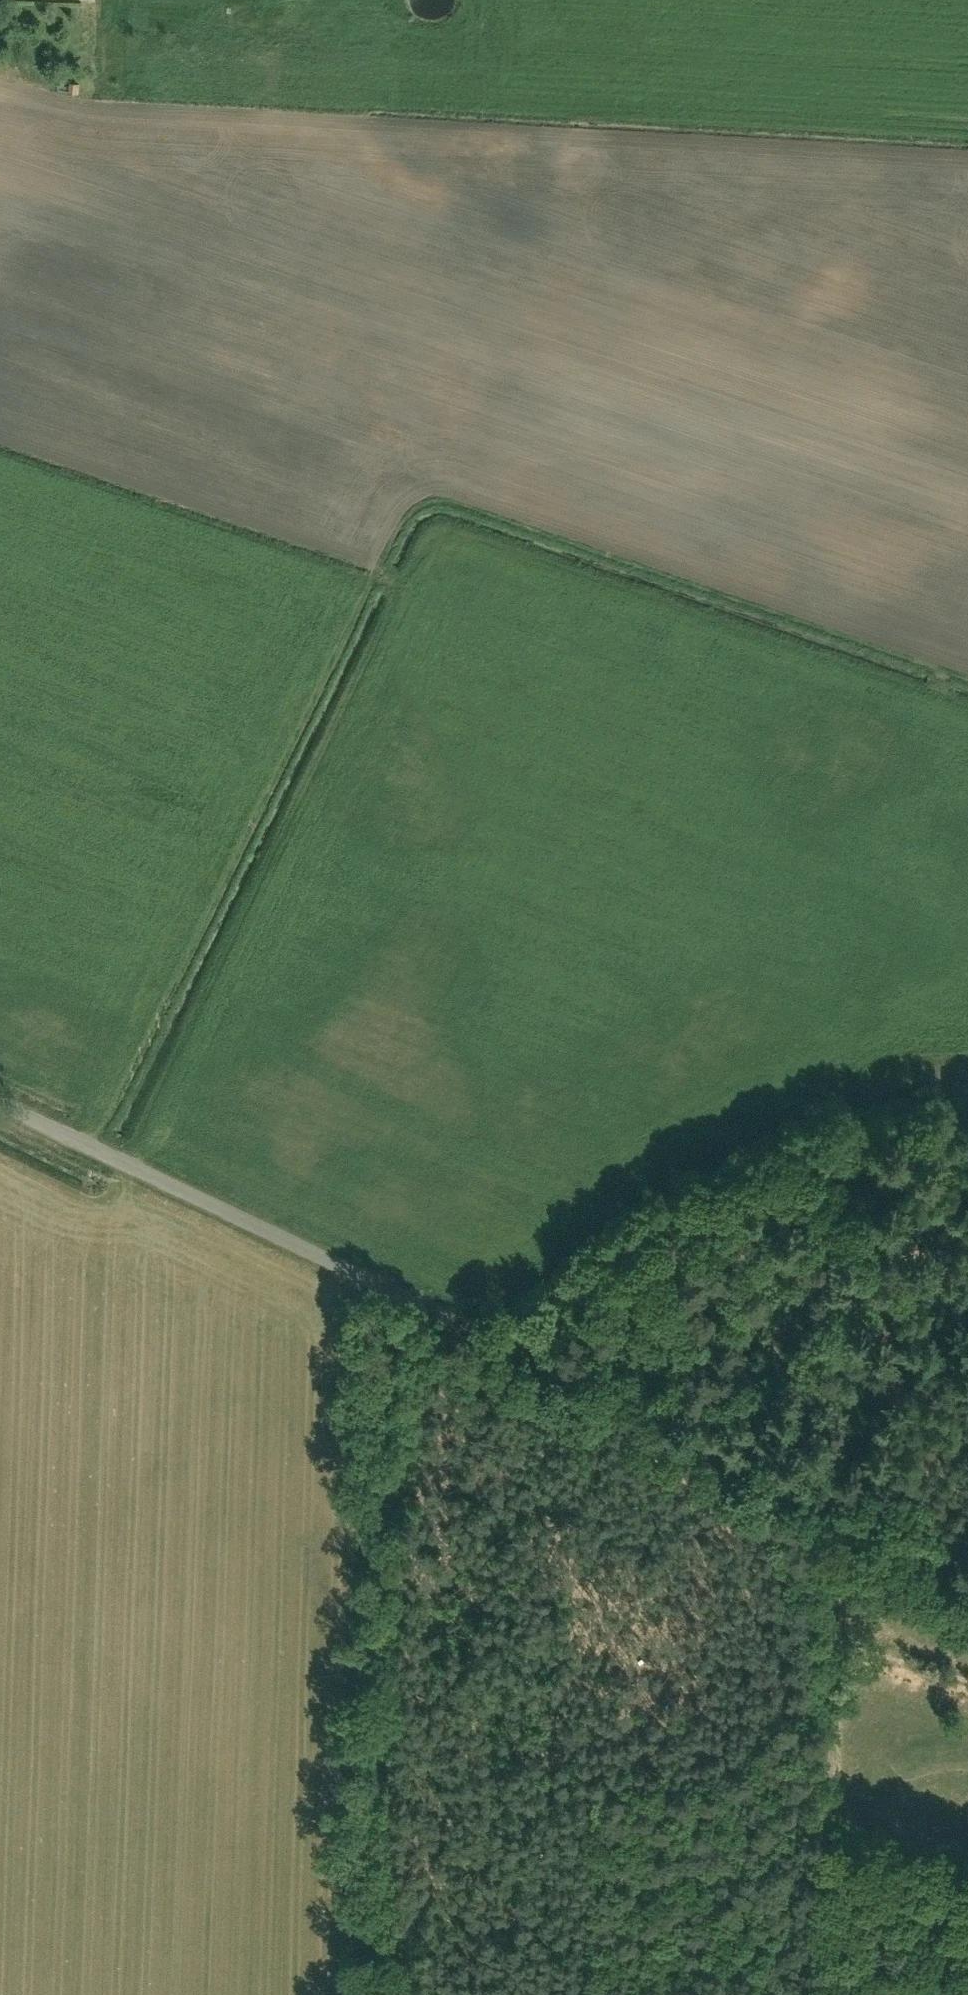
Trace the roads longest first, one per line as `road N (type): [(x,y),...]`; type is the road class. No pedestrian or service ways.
road 1 (unclassified): [(967,1566),(0,1103)]
road 2 (track): [(814,1491),(813,1994)]

